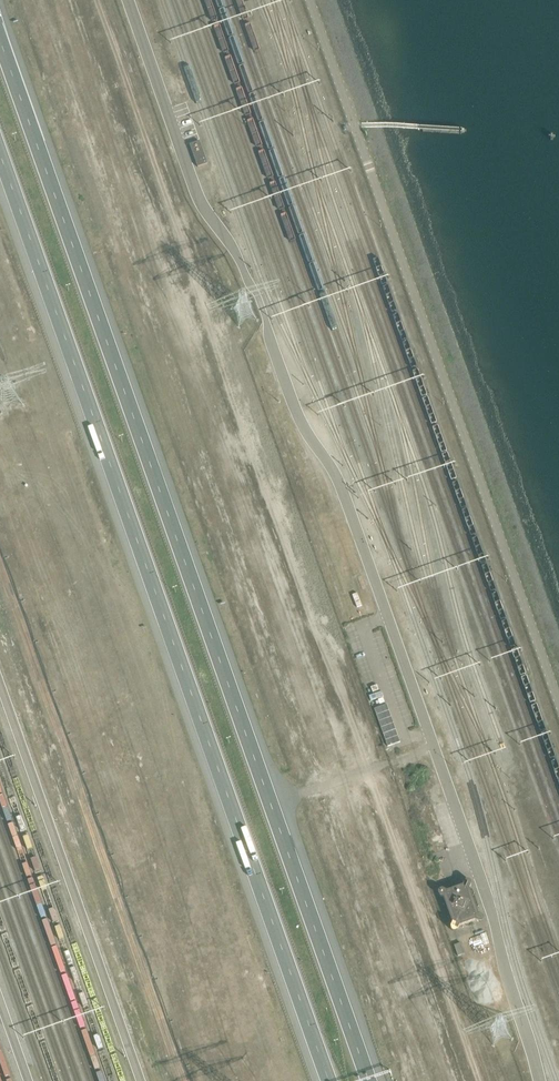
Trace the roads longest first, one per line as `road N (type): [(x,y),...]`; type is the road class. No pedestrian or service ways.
road 1 (trunk): [(369,1080),(0,39)]
road 2 (trunk): [(0,154),(327,1080)]

